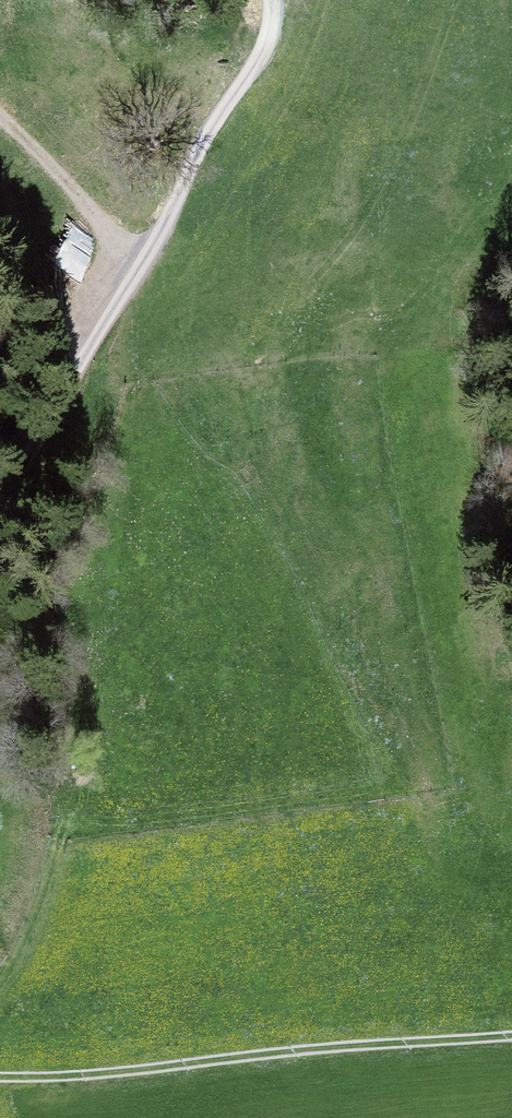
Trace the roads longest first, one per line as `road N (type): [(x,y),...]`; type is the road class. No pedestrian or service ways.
road 1 (track): [(273,0),(259,62),(209,129),(155,246),(0,500)]
road 2 (track): [(0,1079),(511,1042)]
road 3 (track): [(145,261),(0,115)]

